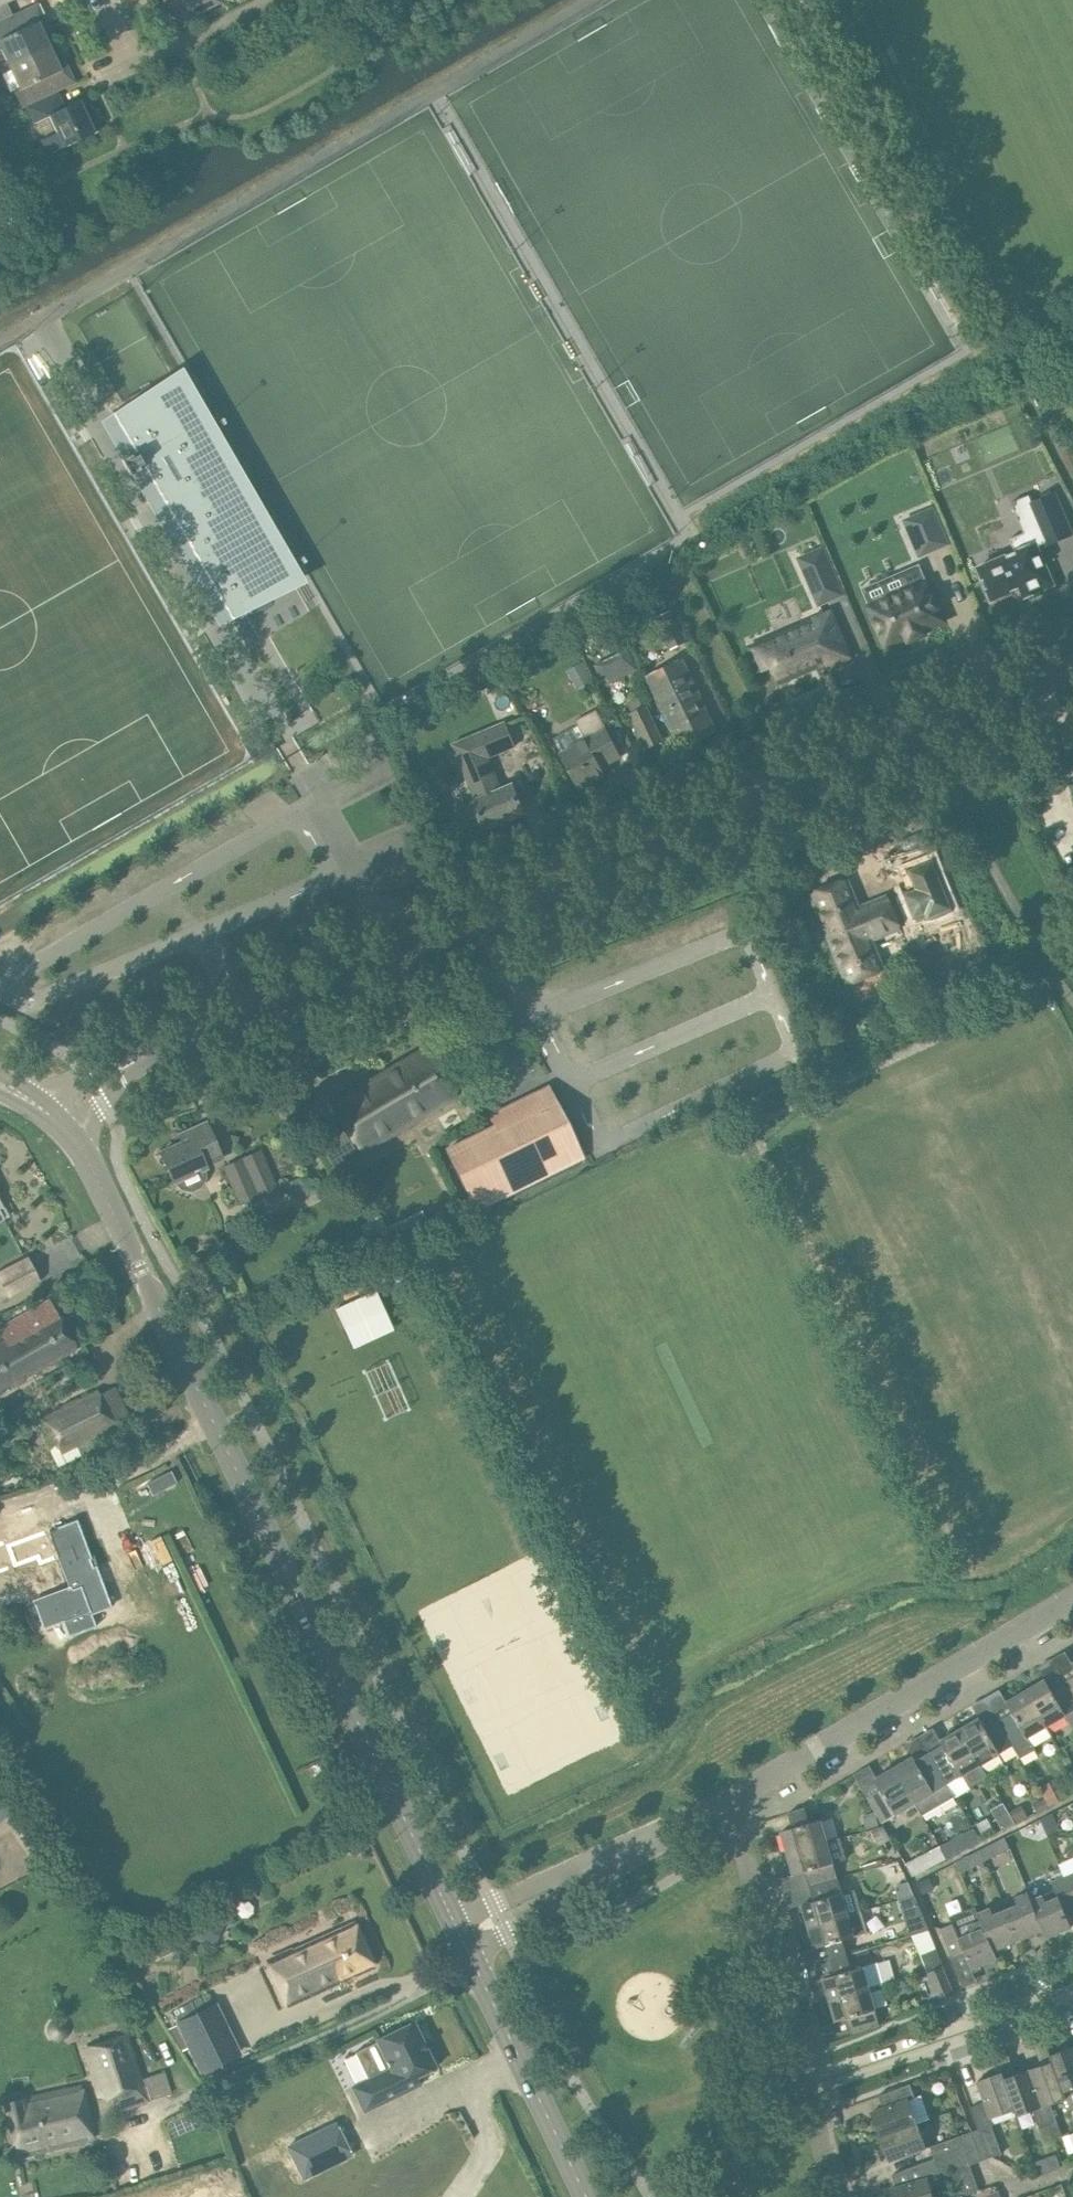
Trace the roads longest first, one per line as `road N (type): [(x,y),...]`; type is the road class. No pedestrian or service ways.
road 1 (unclassified): [(57,1123),(139,1060),(1072,668)]
road 2 (tertiary): [(463,1941),(141,1266),(57,1123)]
road 3 (residential): [(724,1802),(1072,1598)]
road 4 (residential): [(463,1941),(724,1802)]
road 5 (residential): [(812,2084),(724,1802)]
road 6 (tertiary): [(587,2196),(463,1941)]
road 7 (residential): [(812,2084),(1072,1991)]
road 8 (residential): [(126,70),(275,0)]

